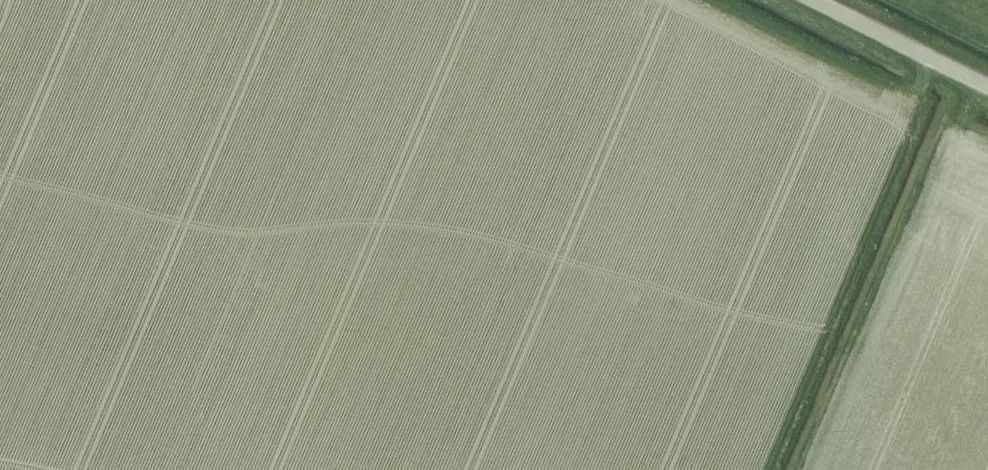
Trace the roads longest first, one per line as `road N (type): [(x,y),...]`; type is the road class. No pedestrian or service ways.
road 1 (unclassified): [(987,87),(813,0)]

